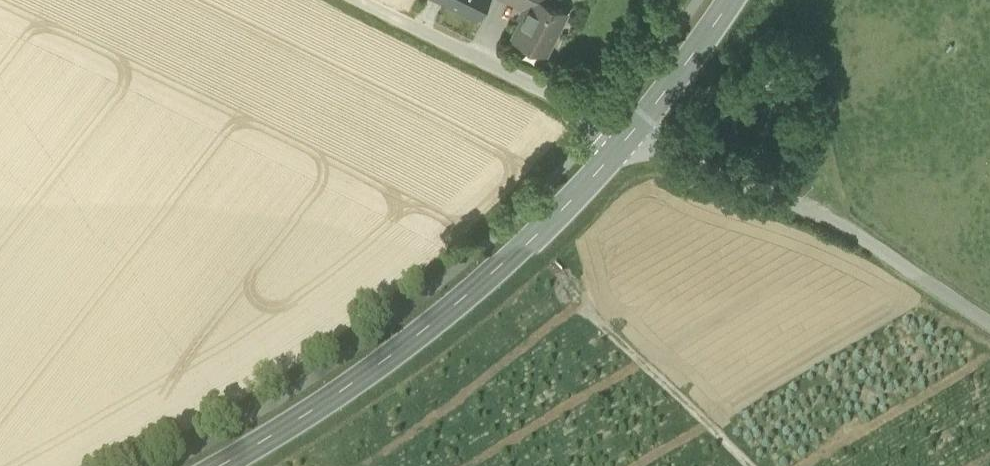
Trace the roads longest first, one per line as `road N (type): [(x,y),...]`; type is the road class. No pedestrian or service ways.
road 1 (secondary): [(225,465),(315,412),(468,298),(632,132)]
road 2 (unclassified): [(989,326),(826,229),(632,132)]
road 3 (unclassified): [(632,132),(352,0)]
road 4 (secondary): [(632,132),(728,0)]

